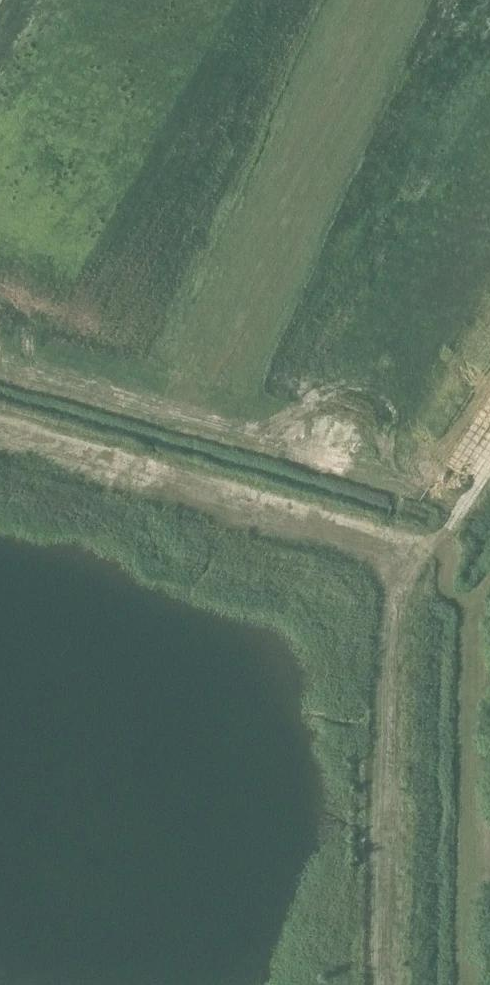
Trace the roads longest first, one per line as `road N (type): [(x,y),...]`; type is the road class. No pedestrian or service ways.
road 1 (track): [(394,984),(400,603),(410,576),(448,528)]
road 2 (track): [(0,421),(433,548)]
road 3 (track): [(463,506),(263,437)]

